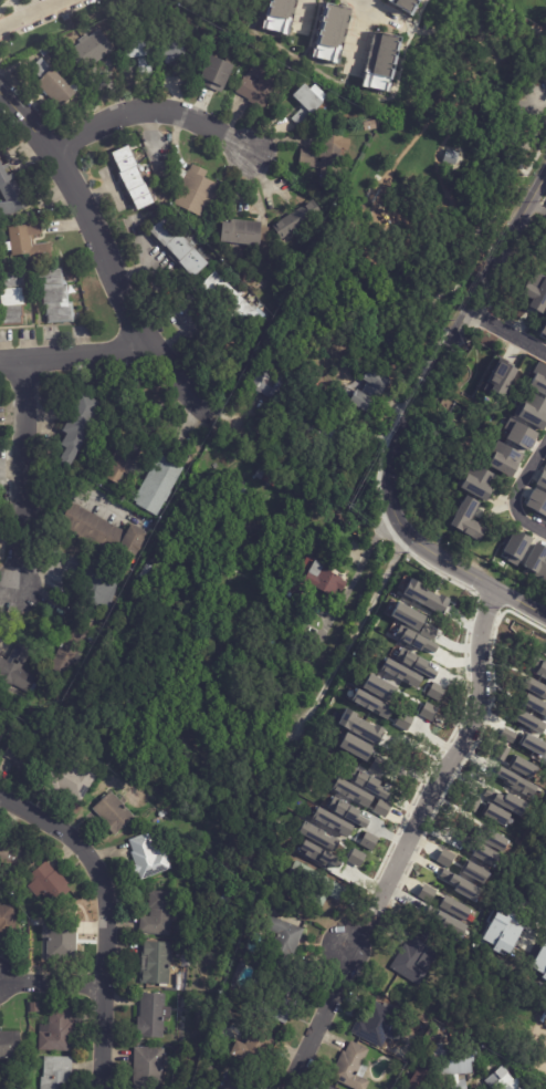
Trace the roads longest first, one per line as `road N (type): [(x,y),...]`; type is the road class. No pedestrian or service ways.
road 1 (residential): [(213,421),(148,348),(55,152),(0,97)]
road 2 (tertiary): [(545,173),(400,429),(389,474),(393,512)]
road 3 (residential): [(500,592),(482,625),(472,723),(426,803),(381,909)]
road 4 (residential): [(92,862),(106,915),(99,1088)]
road 5 (residential): [(251,151),(201,121),(147,110),(109,118),(55,152)]
road 6 (tertiary): [(545,617),(428,550),(393,512)]
road 7 (residential): [(367,931),(346,945),(342,975),(286,1088)]
road 8 (residential): [(148,348),(0,360)]
road 9 (residential): [(24,359),(19,479)]

